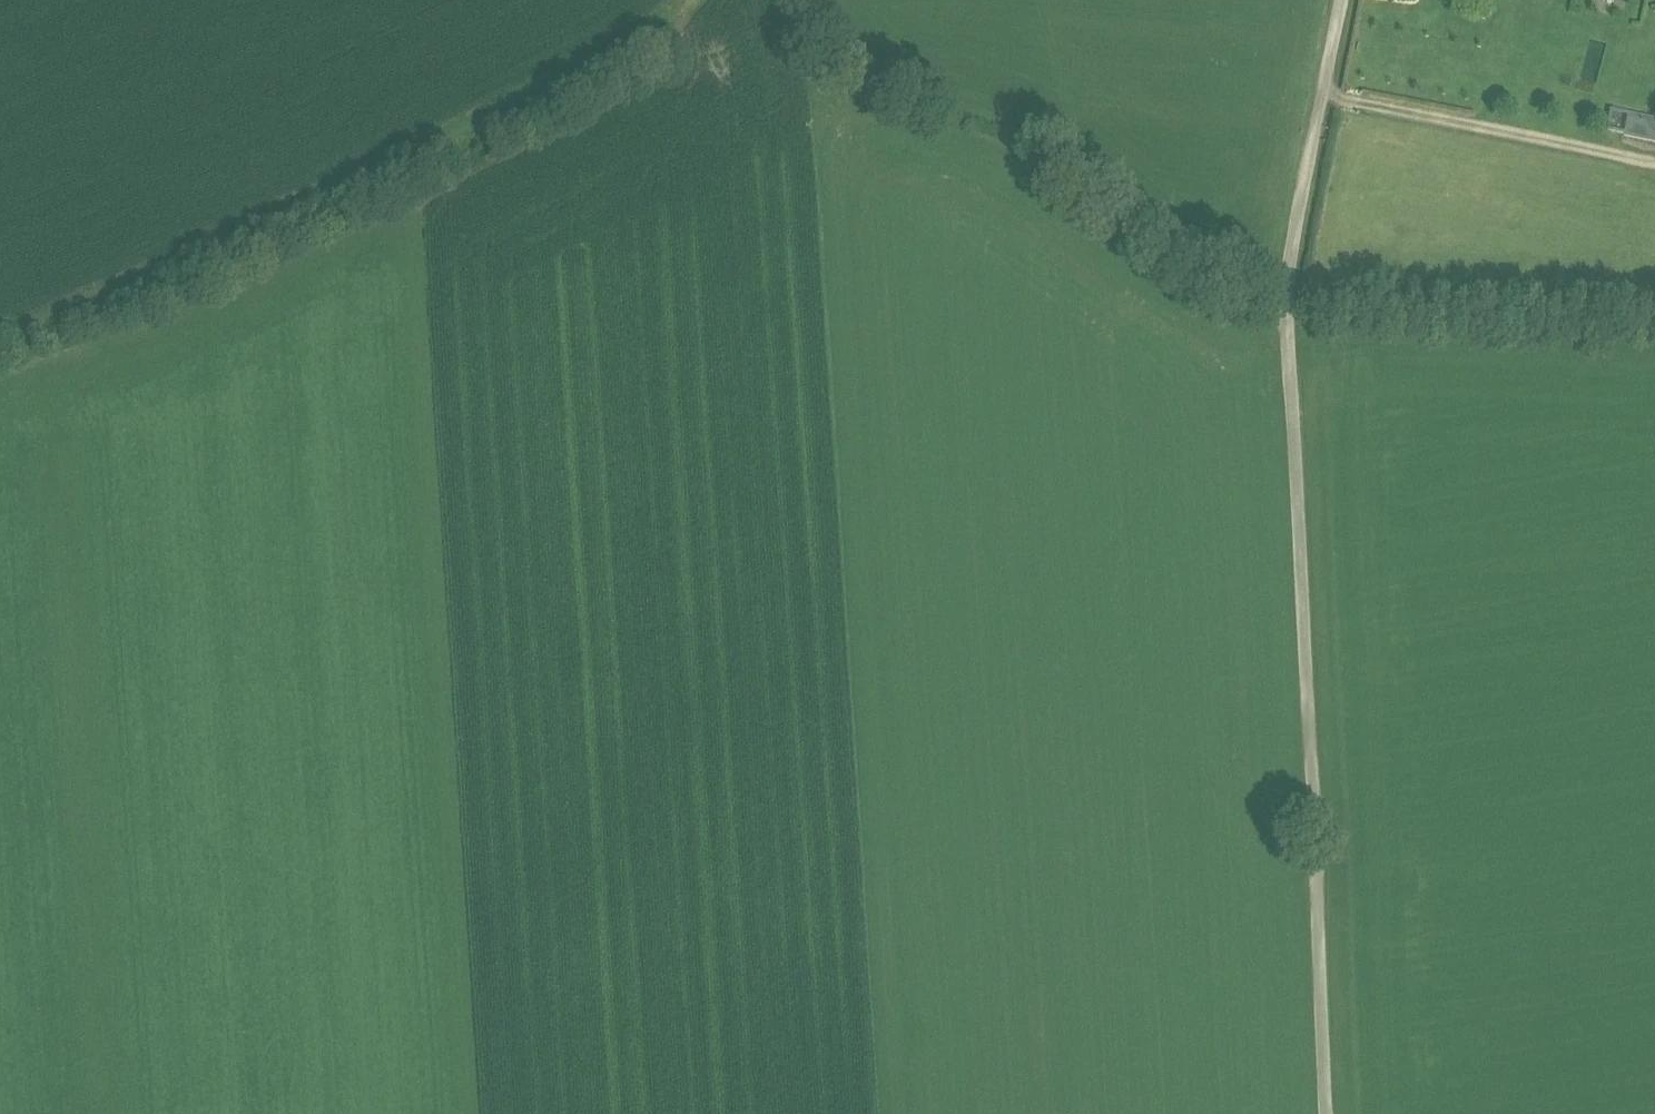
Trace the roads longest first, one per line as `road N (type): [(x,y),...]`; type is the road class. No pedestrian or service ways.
road 1 (unclassified): [(1323,1113),(1285,304),(1343,0)]

